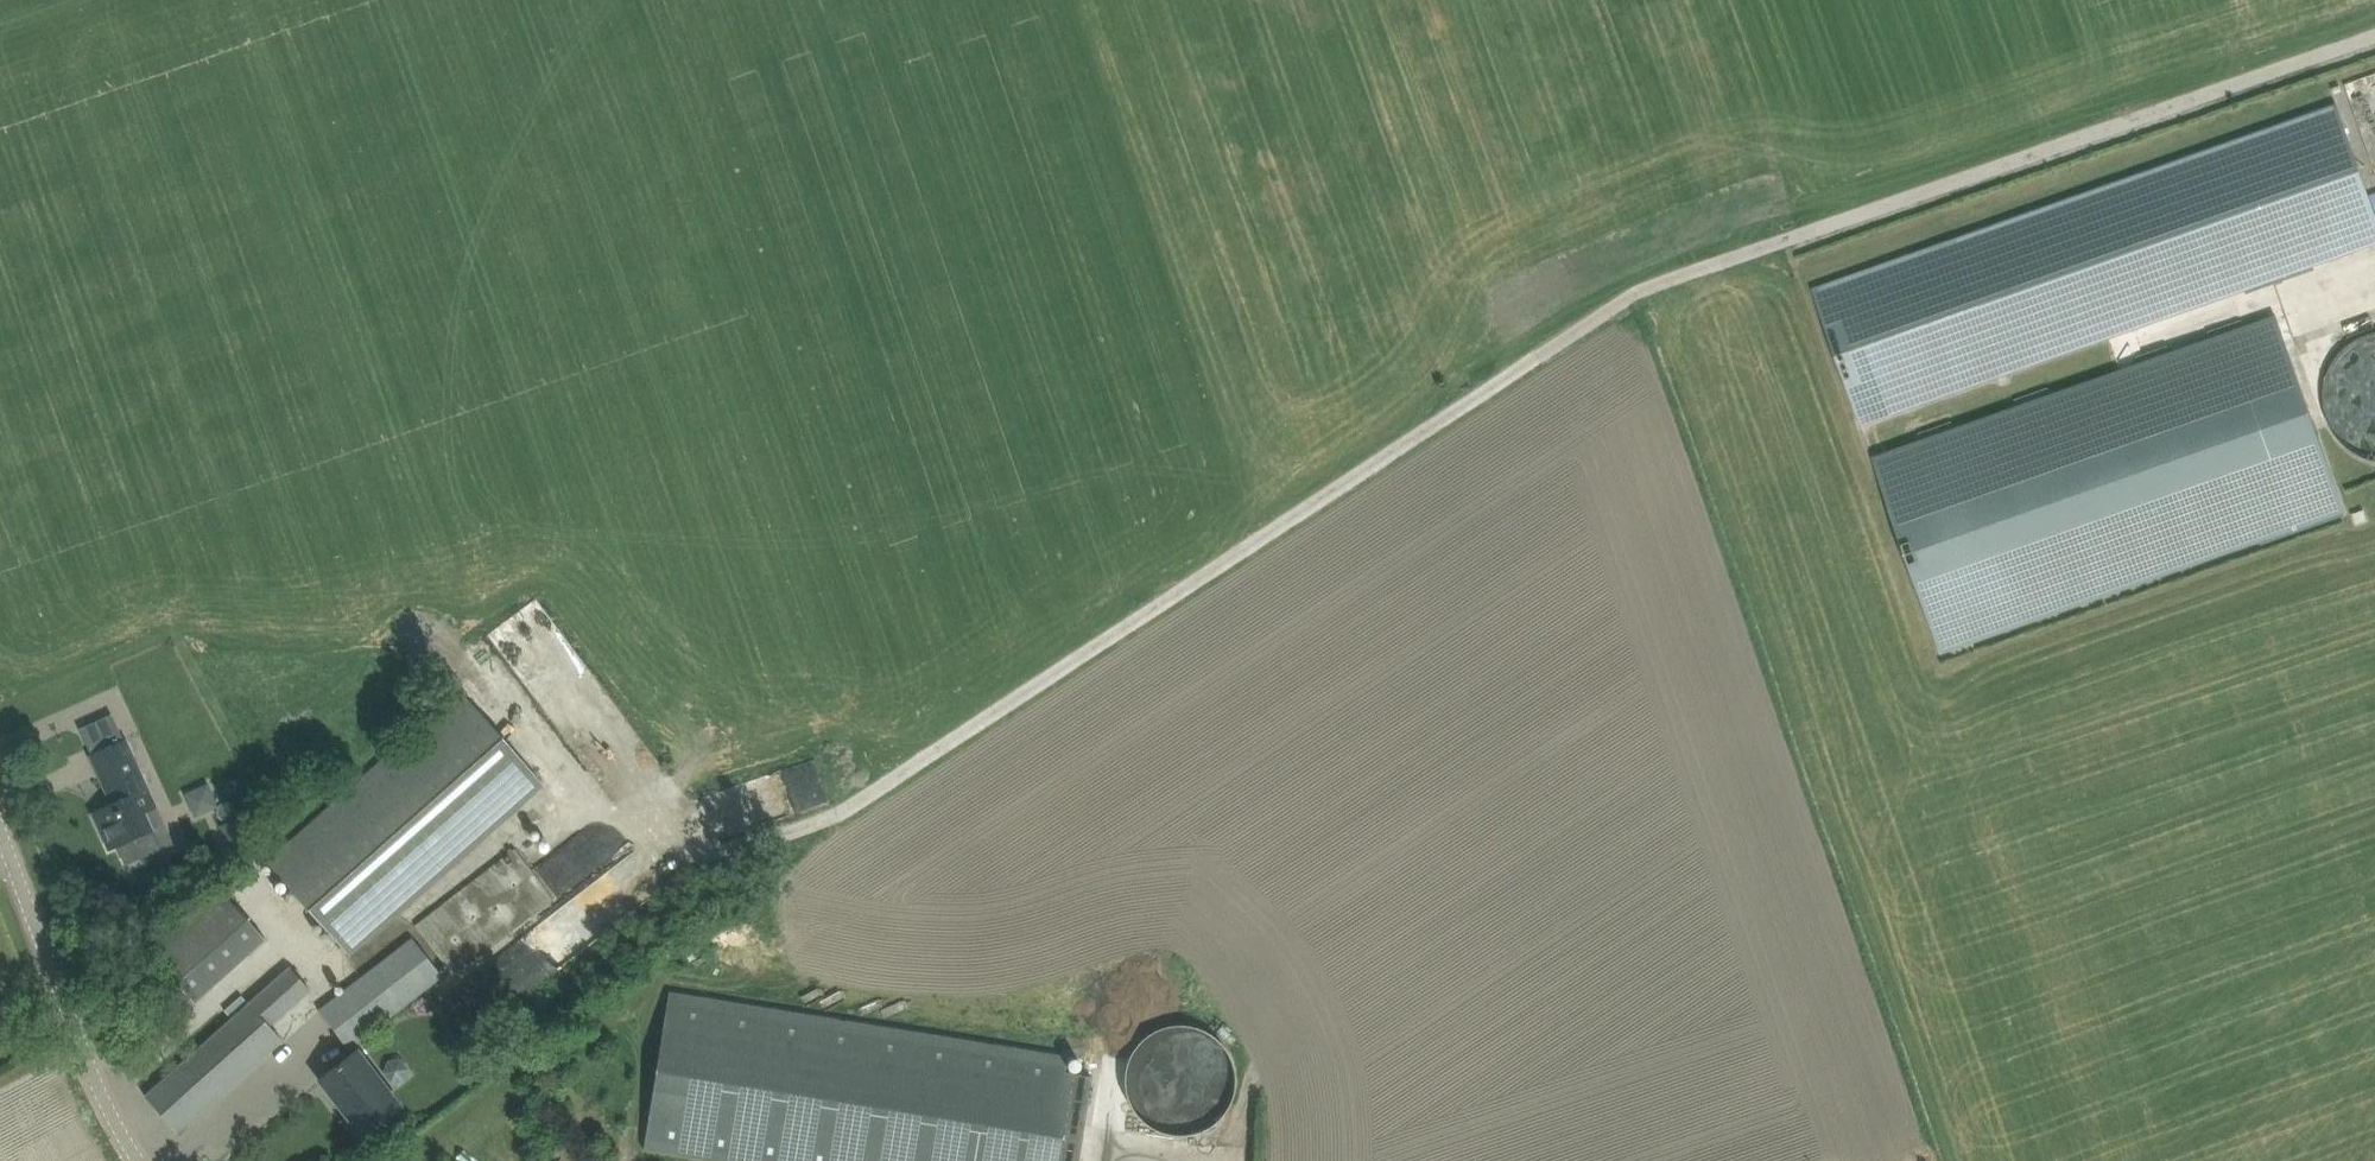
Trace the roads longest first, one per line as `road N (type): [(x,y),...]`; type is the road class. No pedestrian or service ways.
road 1 (track): [(767,839),(872,798),(1610,301),(2374,35)]
road 2 (unclassified): [(139,1160),(105,1104),(0,816)]

